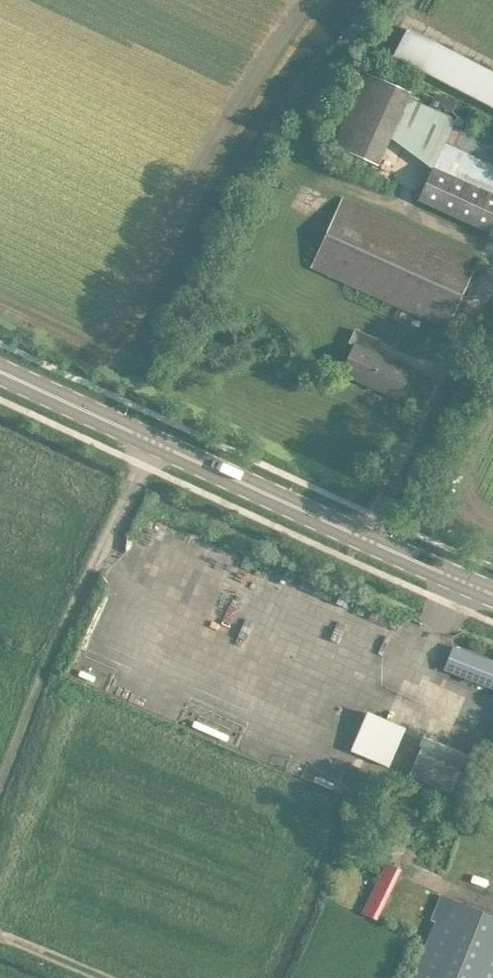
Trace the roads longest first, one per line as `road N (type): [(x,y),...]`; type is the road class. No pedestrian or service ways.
road 1 (tertiary): [(492,592),(0,369)]
road 2 (track): [(0,785),(78,601)]

